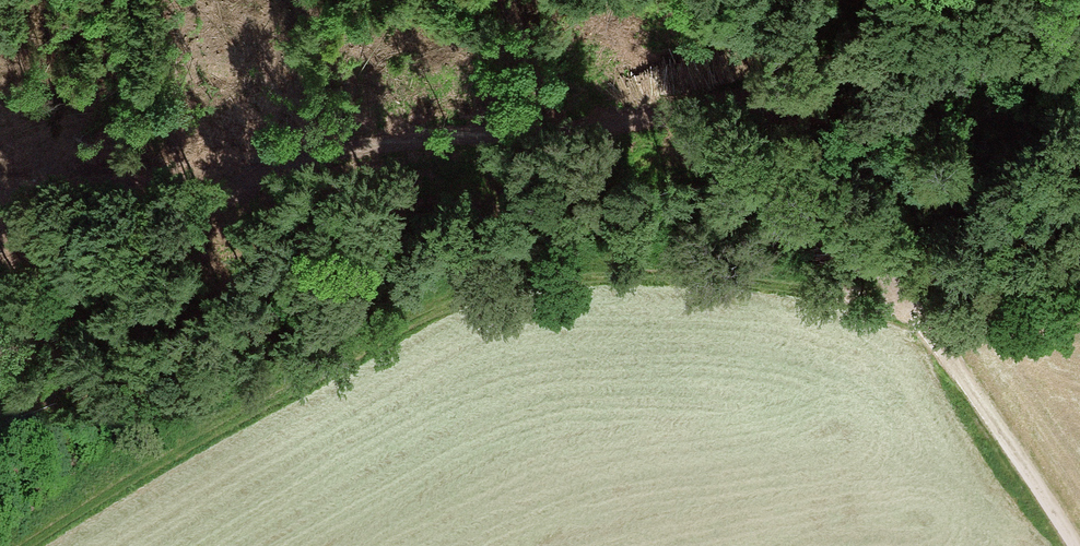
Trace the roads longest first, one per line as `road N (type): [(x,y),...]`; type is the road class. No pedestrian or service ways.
road 1 (track): [(915,316),(837,296),(589,282),(489,293),(158,474),(51,545)]
road 2 (track): [(735,100),(380,143),(275,172),(122,252),(0,339)]
road 3 (track): [(1079,54),(976,36),(835,51),(735,100)]
road 4 (track): [(915,316),(735,100)]
road 5 (track): [(1075,545),(915,316)]

